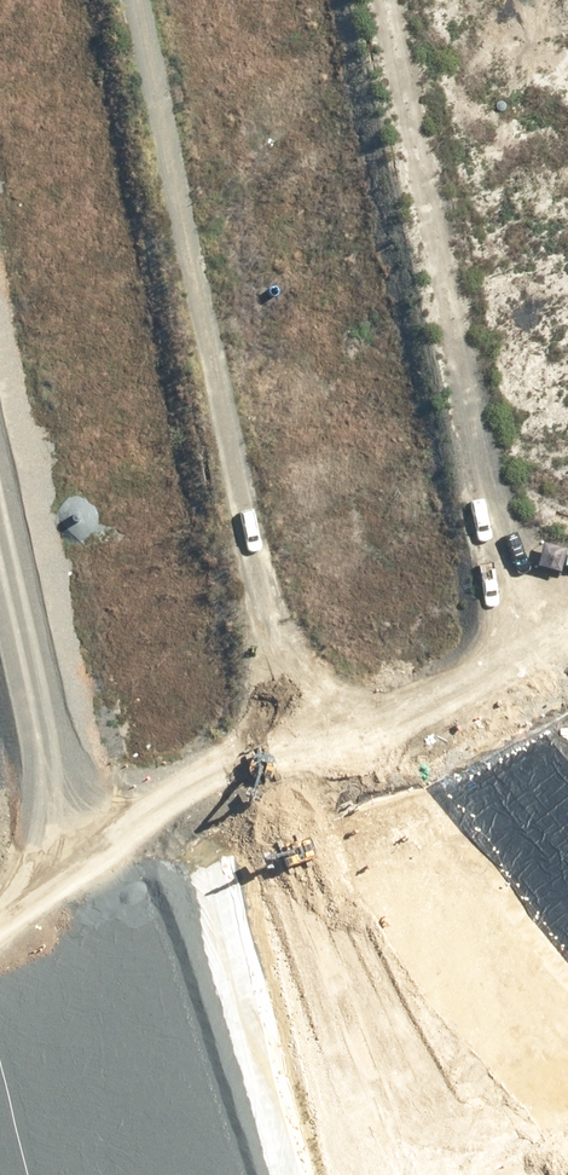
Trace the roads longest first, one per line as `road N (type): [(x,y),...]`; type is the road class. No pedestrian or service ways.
road 1 (track): [(567,581),(290,736),(99,780),(55,748),(0,502)]
road 2 (track): [(129,0),(290,736)]
road 3 (track): [(393,0),(531,605)]
road 4 (track): [(0,869),(143,973),(350,1065),(468,1174)]
road 5 (track): [(99,780),(0,885)]

